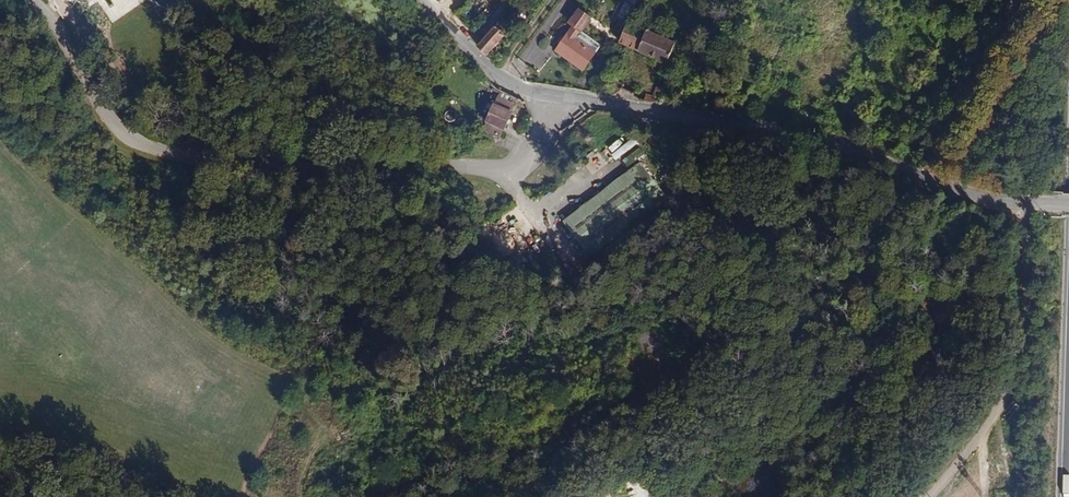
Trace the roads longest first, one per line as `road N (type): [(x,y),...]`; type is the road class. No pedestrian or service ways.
road 1 (unclassified): [(427,0),(510,80),(547,94),(822,142),(950,190),(1068,205)]
road 2 (track): [(910,496),(998,408),(1018,362),(1024,200)]

